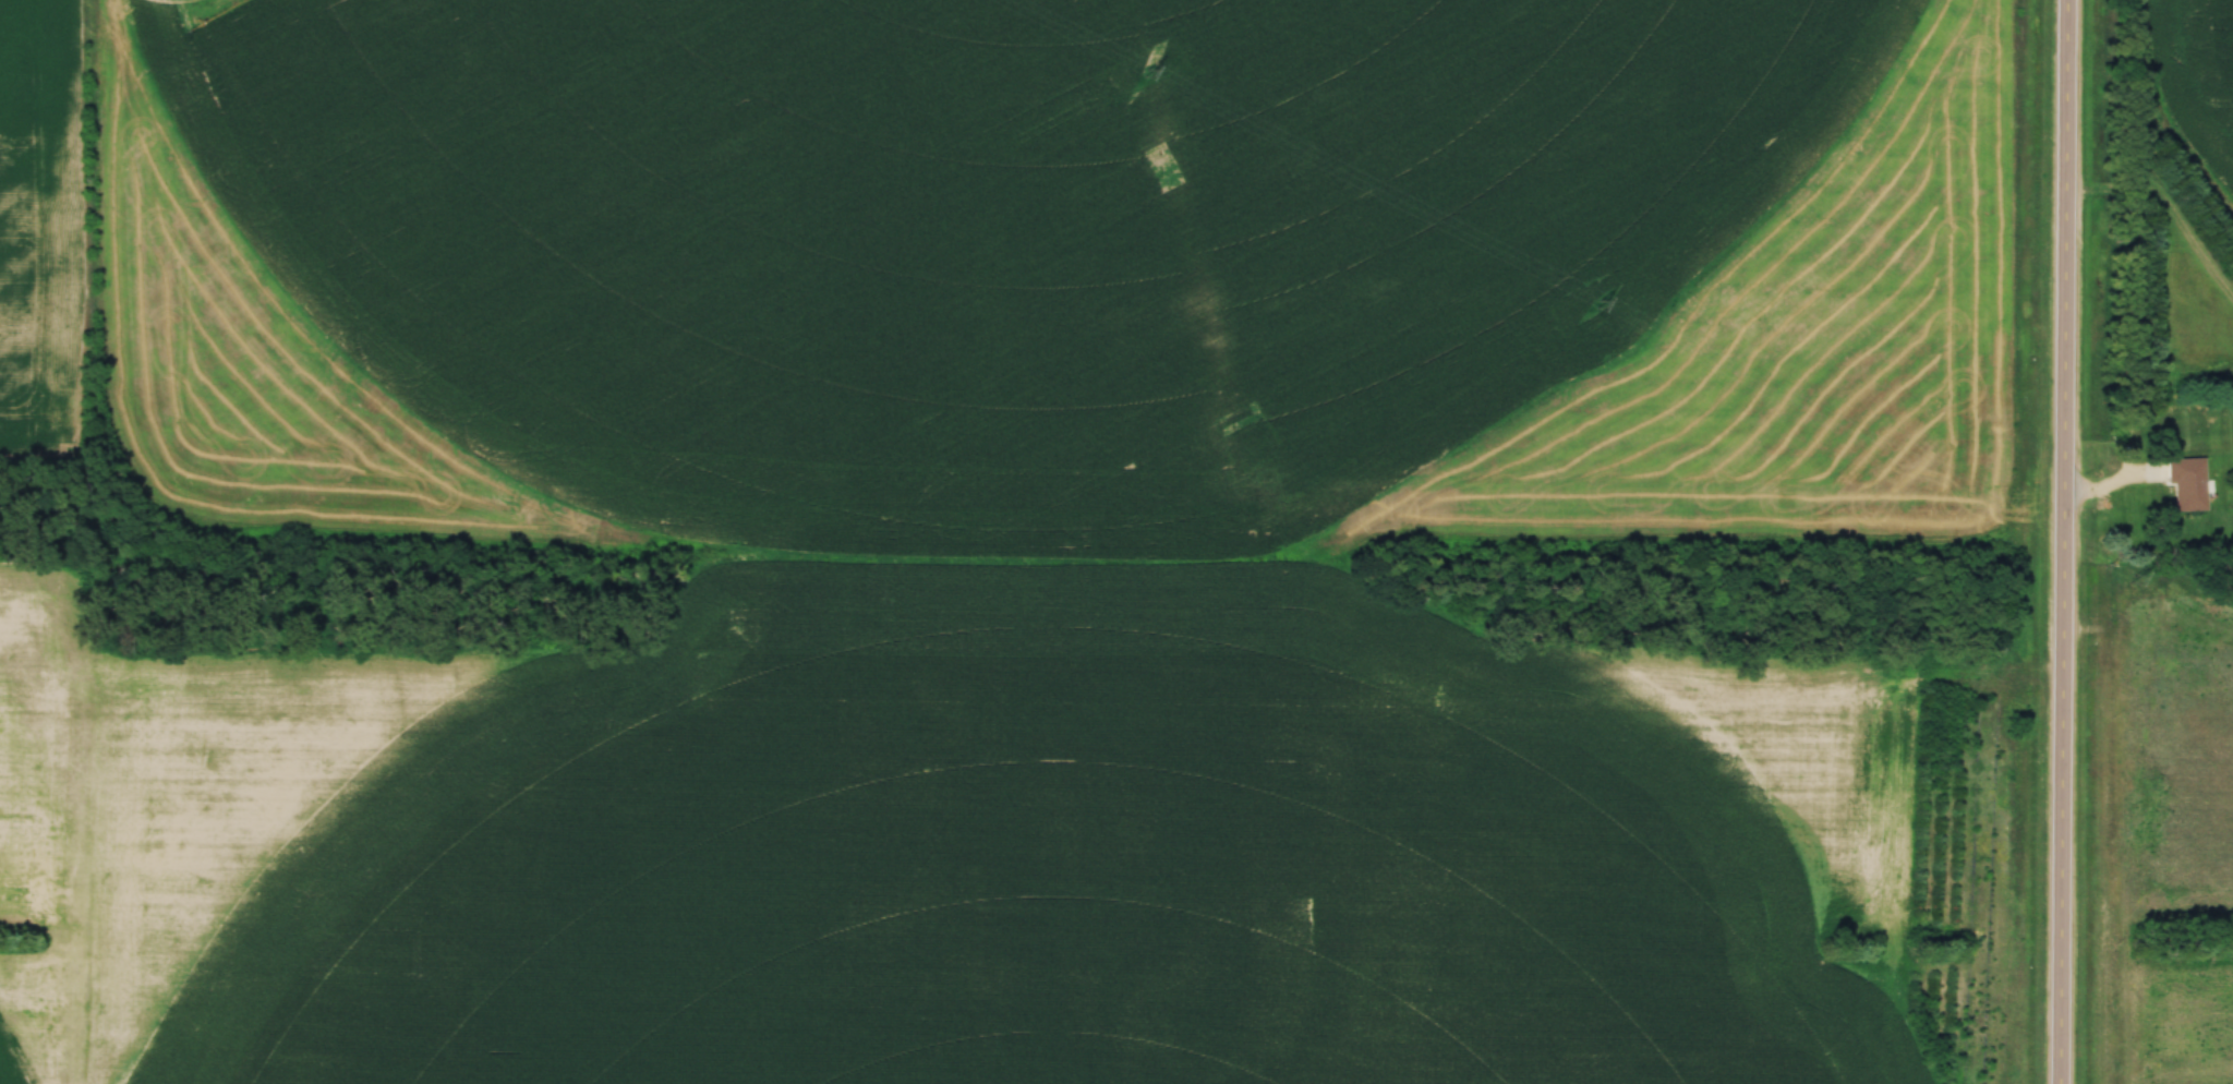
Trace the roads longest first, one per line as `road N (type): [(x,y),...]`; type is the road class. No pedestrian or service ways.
road 1 (secondary): [(2061,1083),(2068,0)]

